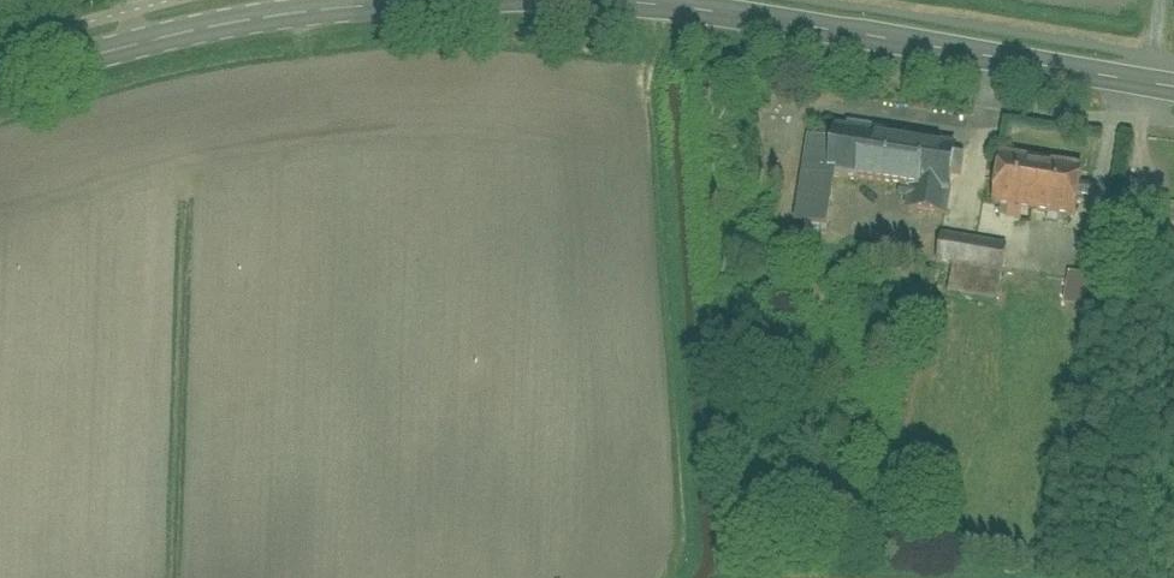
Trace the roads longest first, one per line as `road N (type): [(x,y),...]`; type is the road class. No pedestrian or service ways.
road 1 (secondary): [(0,80),(275,17),(384,5),(542,5),(678,12),(1173,92)]

